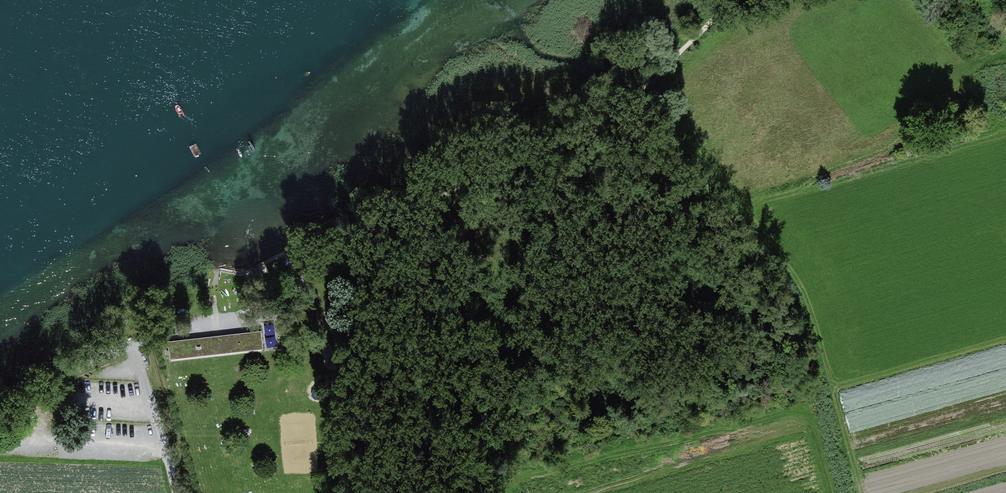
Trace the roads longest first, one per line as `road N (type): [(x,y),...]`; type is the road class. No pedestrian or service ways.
road 1 (track): [(734,0),(626,99),(400,215),(280,302),(133,344),(61,375),(0,421)]
road 2 (track): [(861,492),(802,291),(646,81)]
road 3 (track): [(0,436),(163,451)]
road 4 (unclassified): [(133,344),(175,492)]

